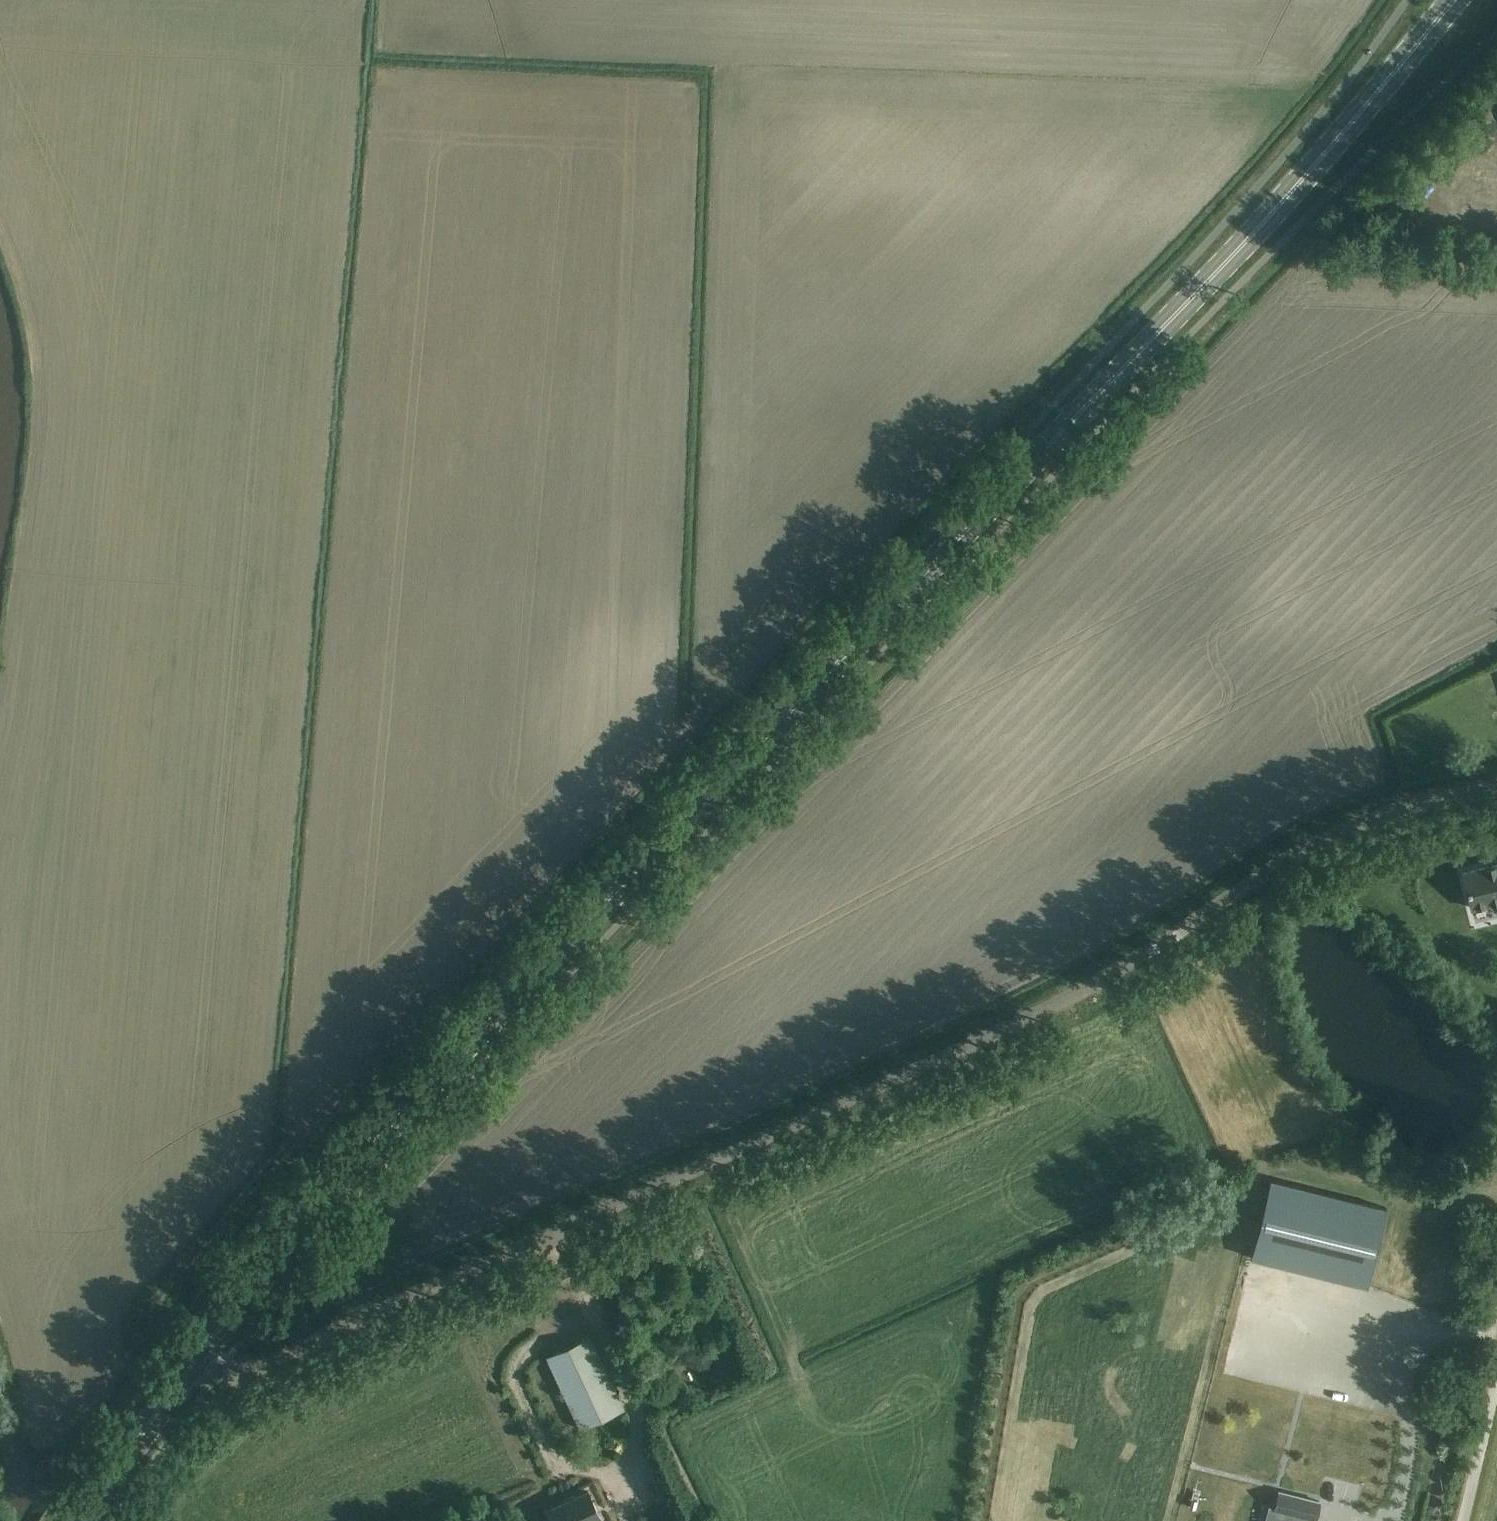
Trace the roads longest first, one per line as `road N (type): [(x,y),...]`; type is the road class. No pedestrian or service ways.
road 1 (secondary): [(85,1520),(193,1365),(483,1029),(1294,191),(1456,0)]
road 2 (unclassified): [(308,1345),(1047,1009),(1339,835),(1496,791)]
road 3 (track): [(1463,1520),(1496,1371)]

